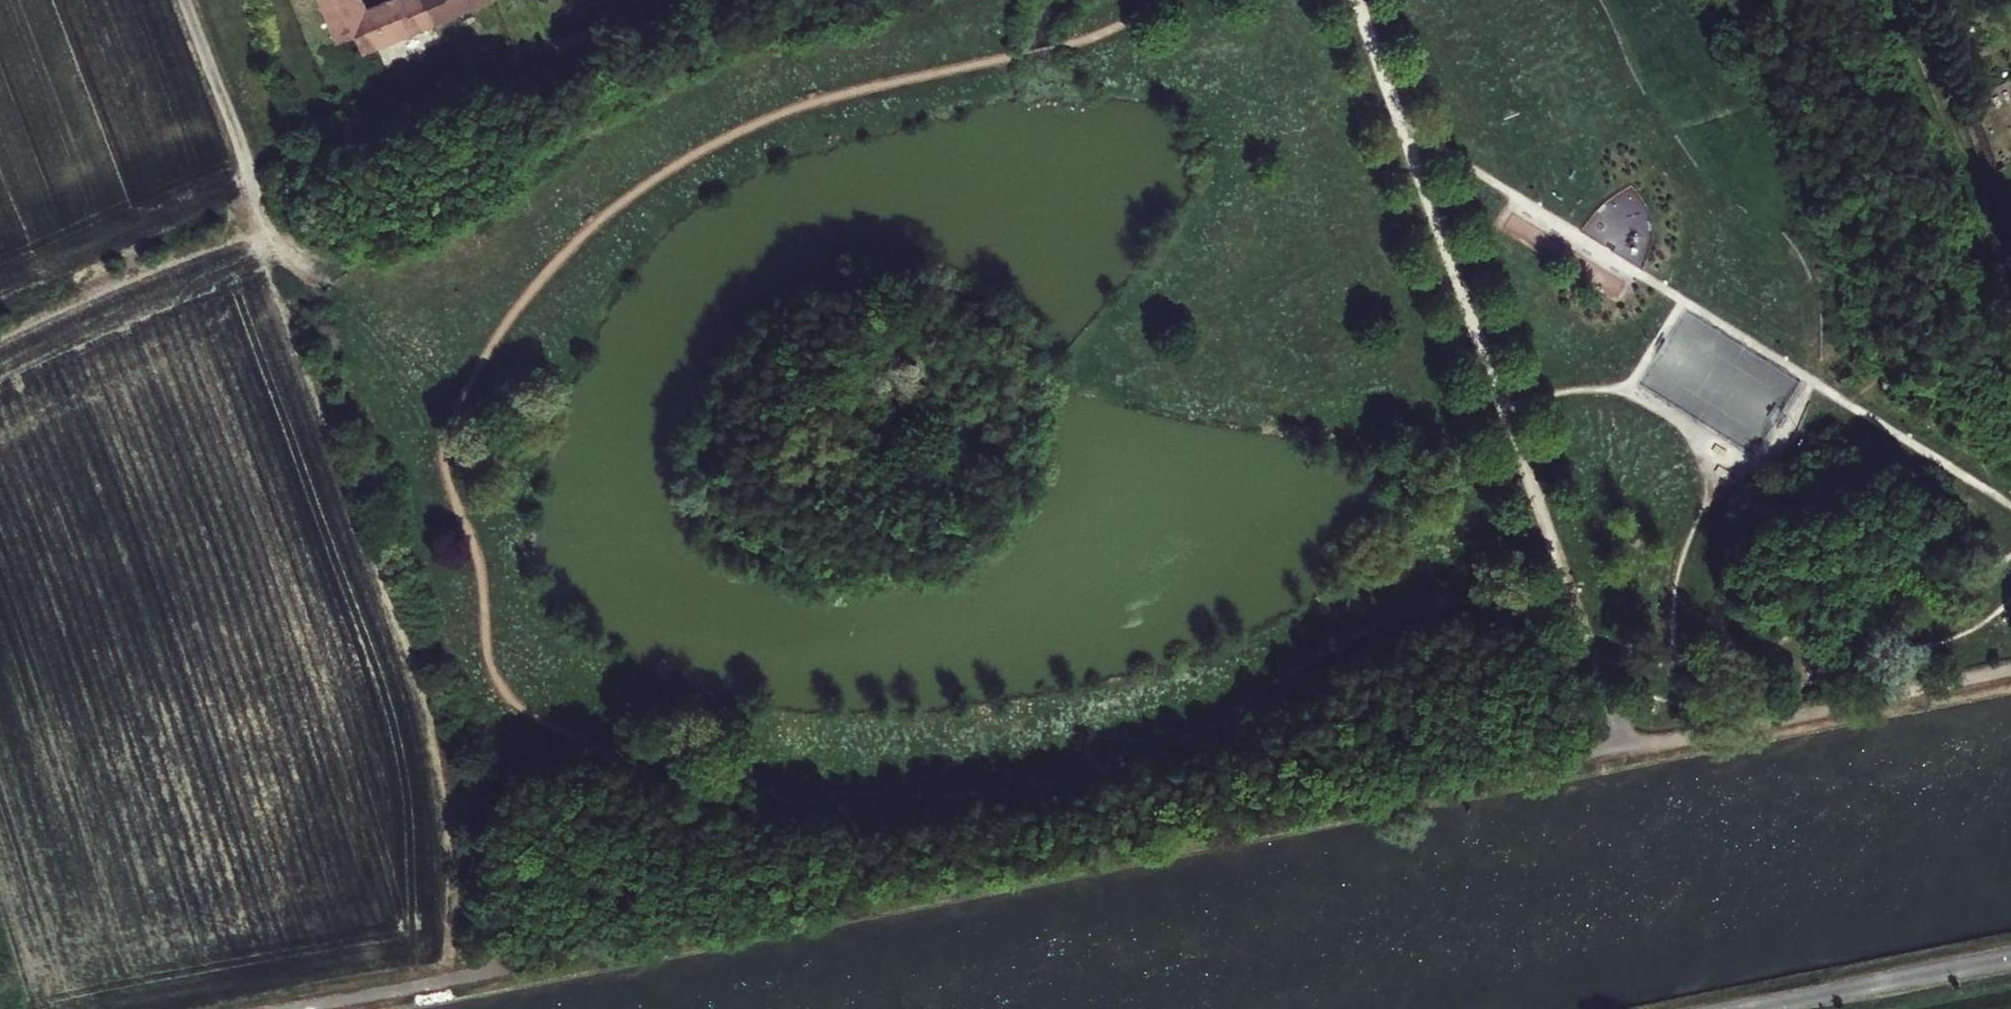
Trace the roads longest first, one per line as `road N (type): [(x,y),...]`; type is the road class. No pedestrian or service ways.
road 1 (track): [(186,0),(269,223),(295,256)]

